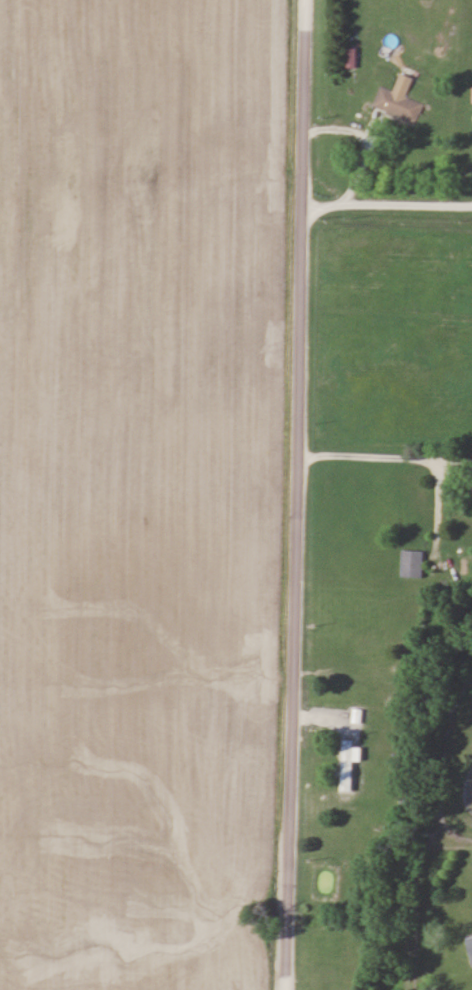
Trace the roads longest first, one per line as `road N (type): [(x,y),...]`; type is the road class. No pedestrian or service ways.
road 1 (residential): [(280,989),(306,0)]

